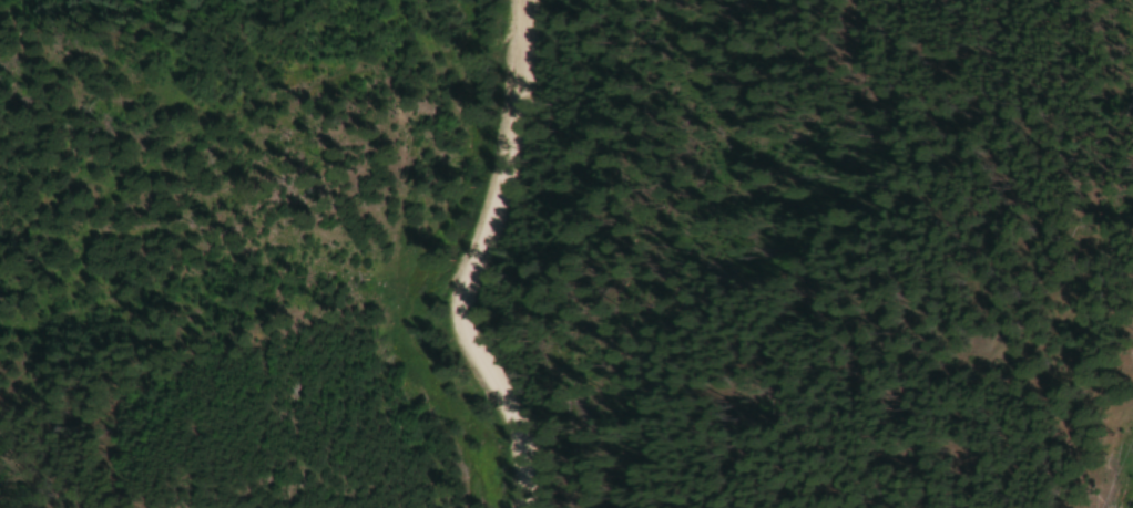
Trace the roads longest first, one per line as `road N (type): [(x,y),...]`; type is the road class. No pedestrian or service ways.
road 1 (residential): [(532,507),(525,447),(456,319),(510,177),(525,0)]

